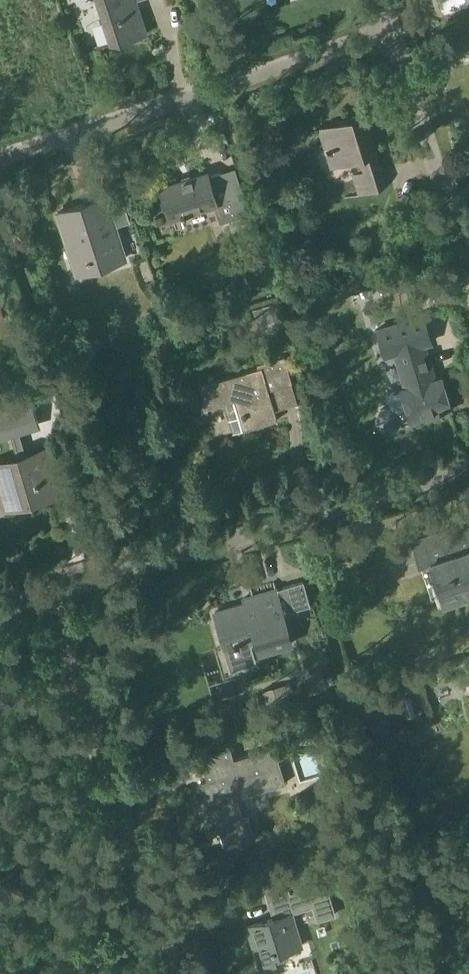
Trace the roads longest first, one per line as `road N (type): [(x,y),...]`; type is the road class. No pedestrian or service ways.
road 1 (residential): [(47,595),(468,467)]
road 2 (residential): [(392,32),(0,168)]
road 3 (residential): [(168,973),(47,595)]
road 4 (residential): [(468,280),(392,32)]

